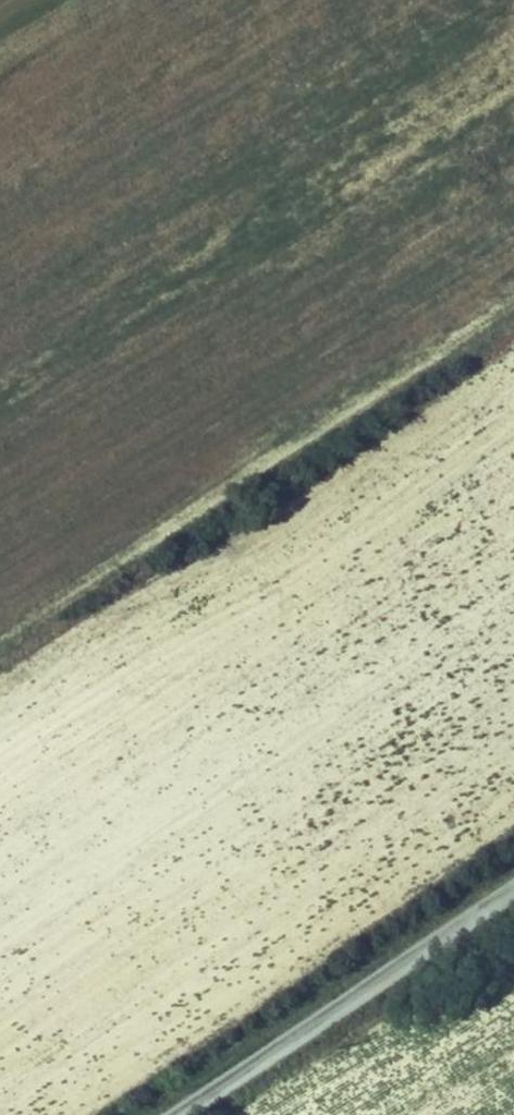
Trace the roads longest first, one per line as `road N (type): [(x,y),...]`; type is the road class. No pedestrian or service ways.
road 1 (tertiary): [(513,880),(171,1114)]

